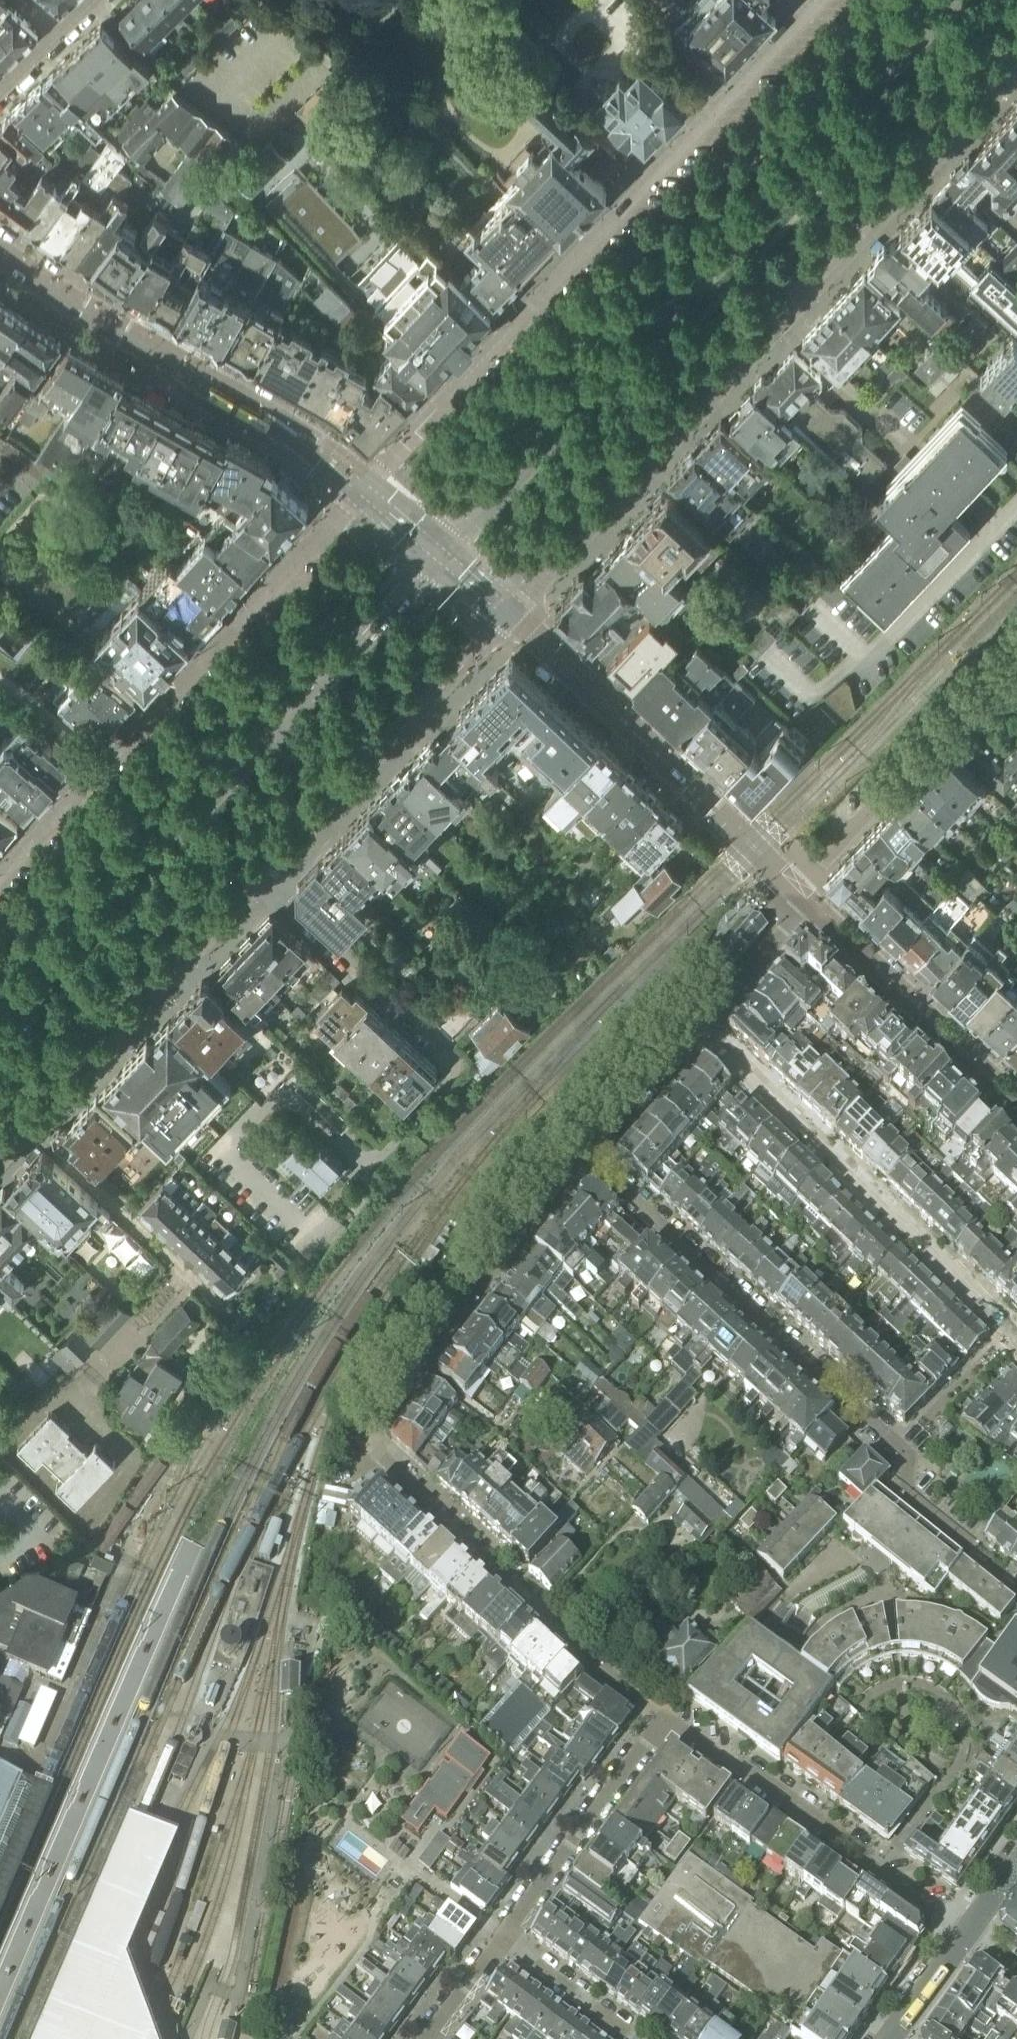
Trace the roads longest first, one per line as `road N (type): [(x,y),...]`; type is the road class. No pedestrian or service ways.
road 1 (unclassified): [(464,524),(950,0)]
road 2 (tertiary): [(534,595),(1016,74)]
road 3 (tertiary): [(818,0),(381,468)]
road 4 (residential): [(1016,1591),(905,1491),(907,1456),(590,1158)]
road 5 (unclassified): [(0,1021),(411,582)]
road 6 (tertiary): [(339,512),(0,877)]
road 7 (residential): [(1014,1336),(699,1031)]
road 8 (residential): [(364,1439),(463,1542),(661,1718)]
road 9 (residential): [(0,251),(331,459)]
road 10 (residential): [(966,1930),(661,1718)]
road 11 (residential): [(590,1158),(364,1439)]
road 12 (tertiary): [(30,1131),(267,882)]
road 13 (tertiary): [(547,647),(795,885)]
road 14 (tertiary): [(267,882),(487,639)]
road 15 (residential): [(1016,646),(795,885)]
road 16 (tertiary): [(814,905),(1016,1102)]
road 17 (residential): [(234,1324),(30,1131)]
road 18 (residential): [(502,1939),(661,1718)]
road 19 (residential): [(459,1057),(267,882)]
road 20 (residential): [(699,1031),(814,905)]
road 21 (residential): [(590,1158),(699,1031)]
road 22 (residential): [(502,1939),(636,2038)]
road 23 (residential): [(966,1930),(889,2038)]
road 24 (residential): [(429,2038),(502,1939)]

